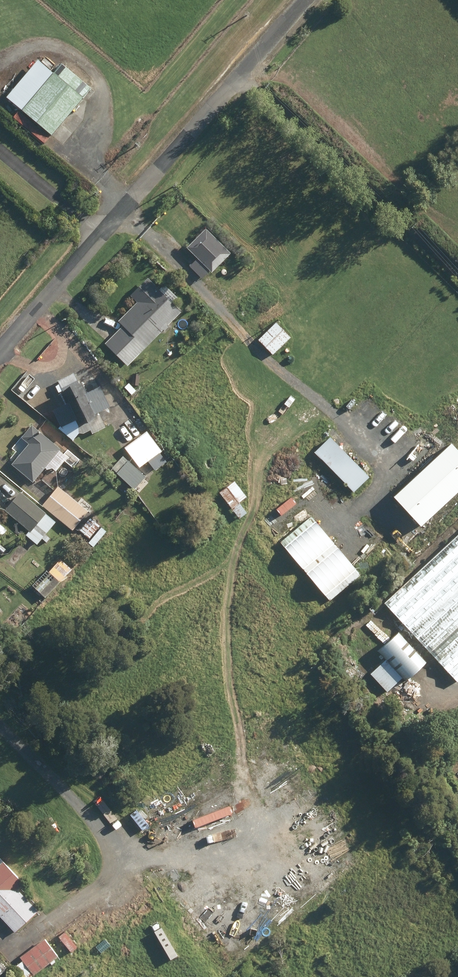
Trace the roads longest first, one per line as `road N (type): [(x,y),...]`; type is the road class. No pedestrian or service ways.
road 1 (residential): [(303,0),(0,353)]
road 2 (track): [(0,721),(82,808),(110,857),(111,875),(100,889),(20,946)]
road 3 (track): [(242,74),(457,269)]
road 4 (track): [(132,200),(101,170),(102,80),(79,56),(49,43),(0,57)]

